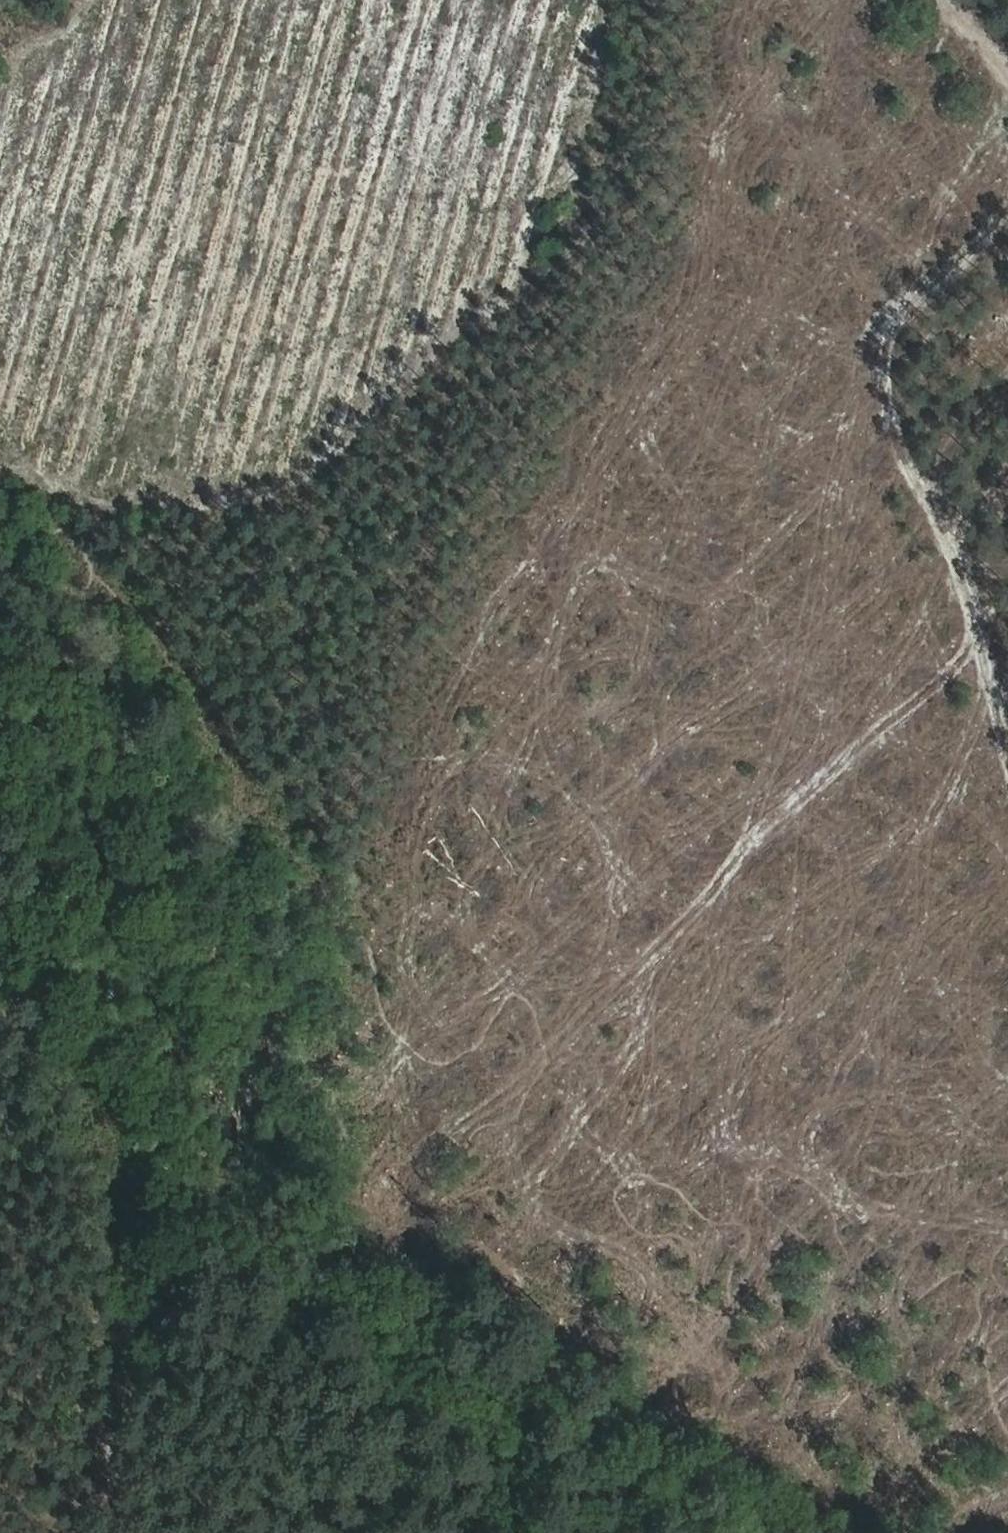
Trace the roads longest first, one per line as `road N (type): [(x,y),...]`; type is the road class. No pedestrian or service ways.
road 1 (track): [(1007,118),(949,193),(919,251),(879,375),(895,426),(947,486),(991,614),(1007,692)]

